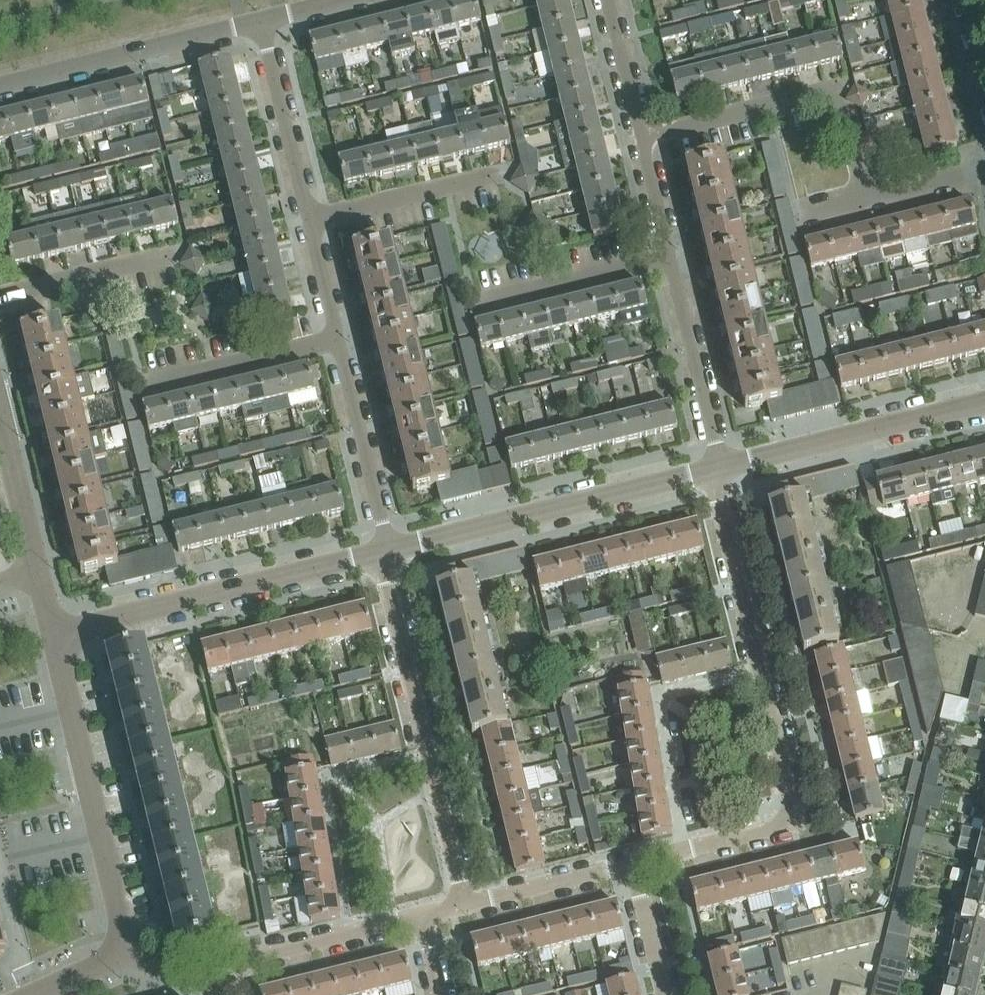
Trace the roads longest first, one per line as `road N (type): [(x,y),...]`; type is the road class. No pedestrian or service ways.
road 1 (residential): [(49,633),(389,549)]
road 2 (residential): [(389,549),(721,467)]
road 3 (residential): [(110,953),(116,904),(49,633)]
road 4 (residential): [(641,136),(837,89),(866,199)]
road 5 (residential): [(721,467),(984,402)]
road 6 (residential): [(0,86),(261,21)]
road 7 (residential): [(684,848),(773,827),(796,809),(764,670)]
road 8 (residential): [(684,848),(663,703),(682,690),(764,670)]
road 9 (residential): [(353,932),(335,785),(435,756)]
road 10 (residential): [(389,549),(338,337)]
road 11 (residential): [(670,256),(721,467)]
road 12 (residential): [(435,756),(389,549)]
road 13 (residential): [(764,670),(721,467)]
road 14 (residential): [(309,218),(261,21)]
road 15 (residential): [(670,256),(474,302)]
road 16 (residential): [(338,337),(145,384)]
road 17 (residential): [(309,218),(500,172)]
road 18 (residential): [(0,296),(177,254)]
road 19 (residential): [(474,916),(635,870)]
road 20 (residential): [(474,916),(435,756)]
road 21 (residential): [(213,986),(268,953),(353,932)]
road 22 (residential): [(34,573),(0,436)]
road 23 (residential): [(608,0),(641,136)]
road 24 (residential): [(668,994),(635,870)]
road 25 (residential): [(641,136),(670,256)]
road 26 (residential): [(338,337),(309,218)]
road 27 (residential): [(984,171),(866,199)]

